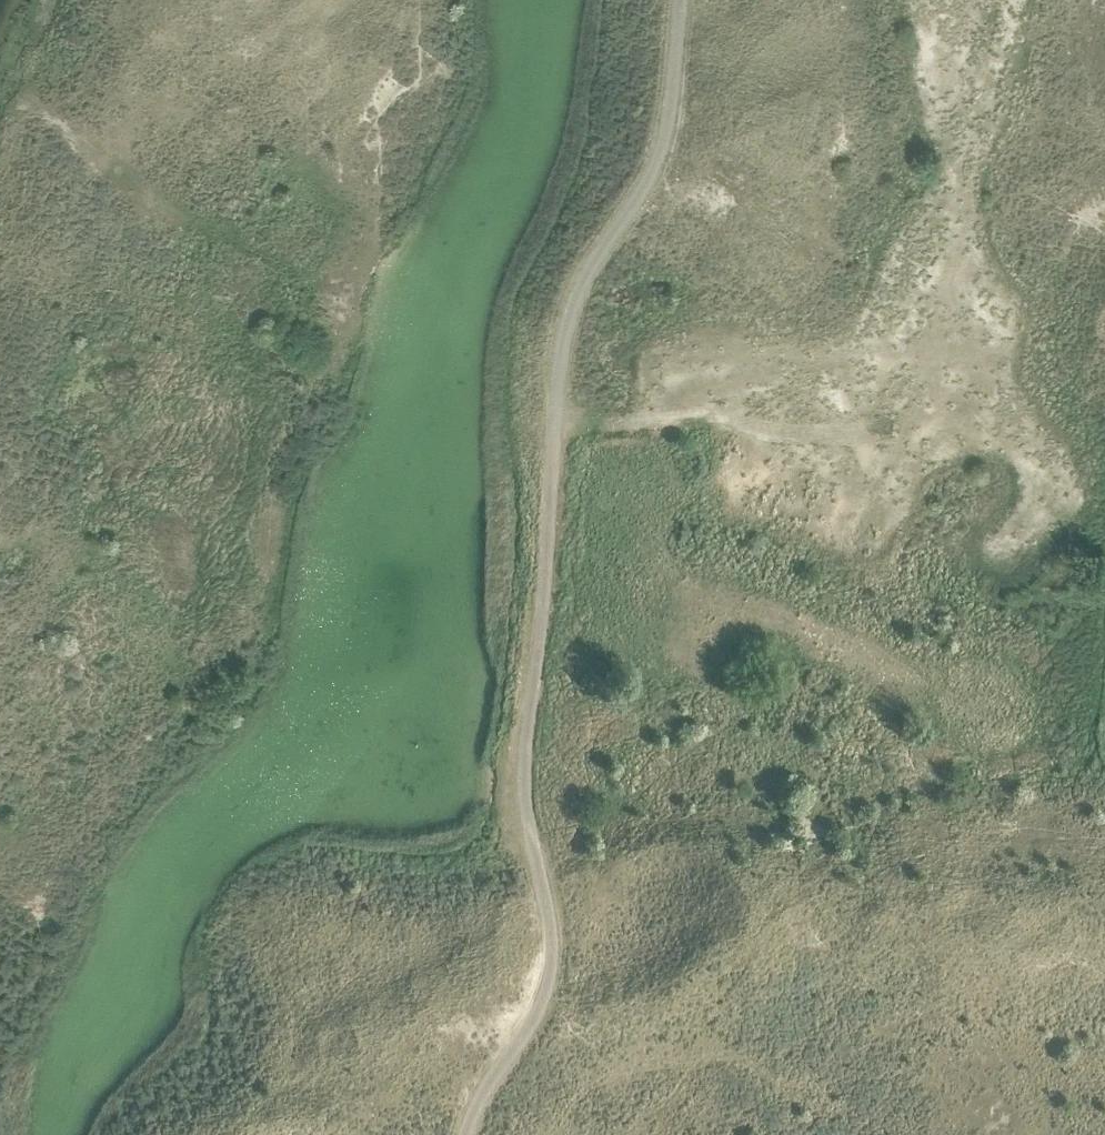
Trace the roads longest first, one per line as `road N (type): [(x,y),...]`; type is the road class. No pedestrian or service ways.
road 1 (track): [(691,0),(679,97),(633,224),(570,314),(528,783),(555,965),(479,1134)]

